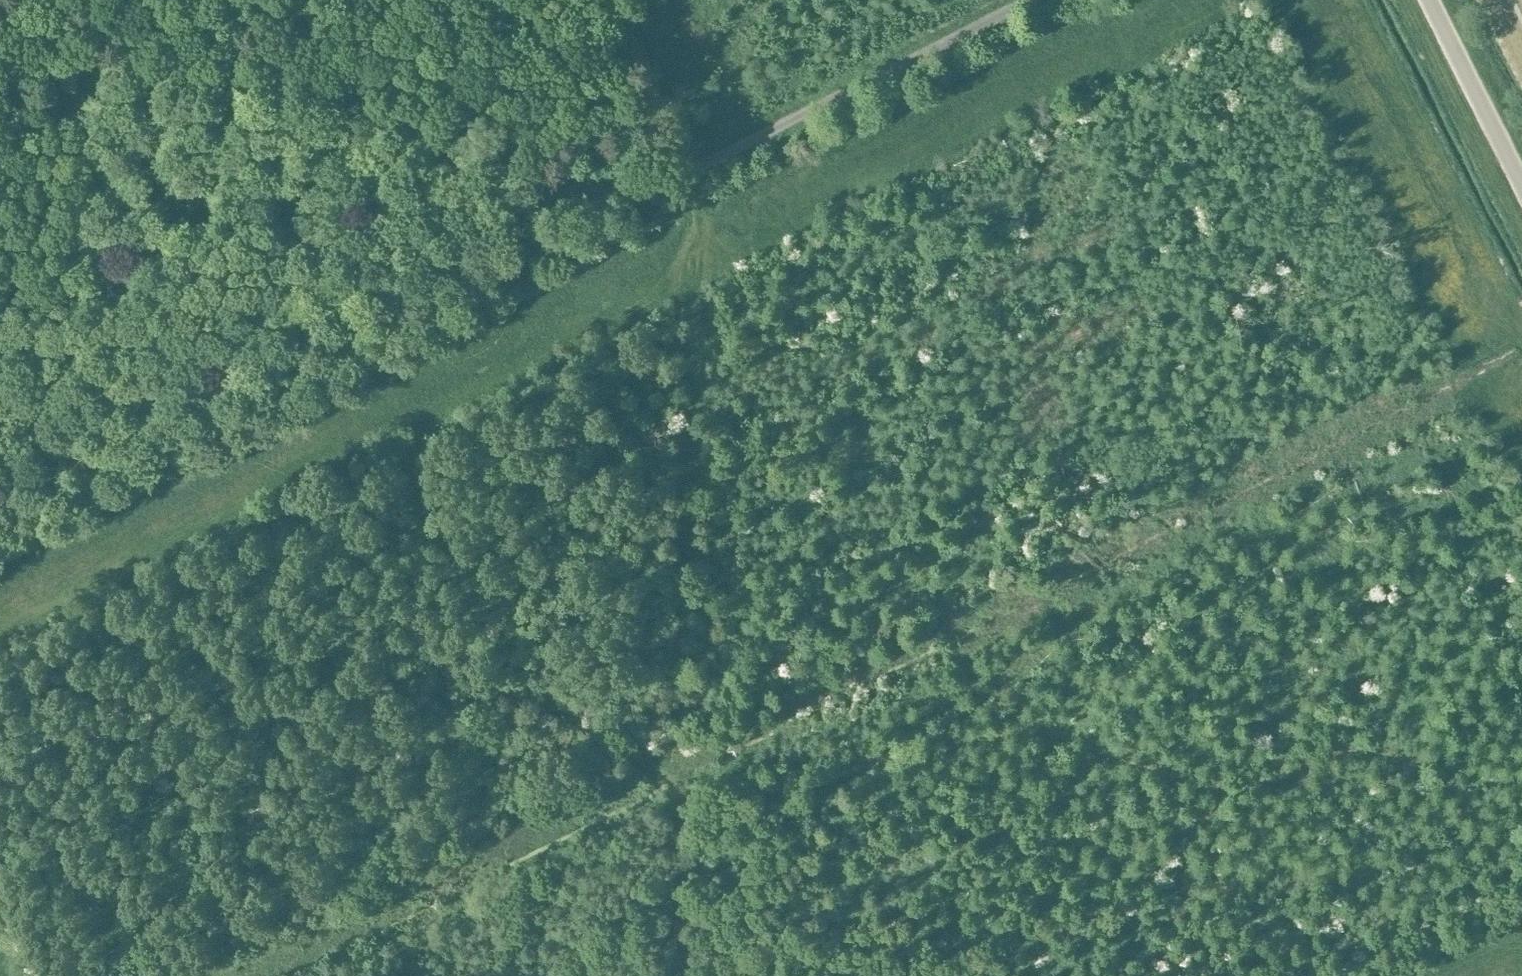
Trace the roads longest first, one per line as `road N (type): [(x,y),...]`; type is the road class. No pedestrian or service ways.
road 1 (tertiary): [(1521,184),(1430,0)]

